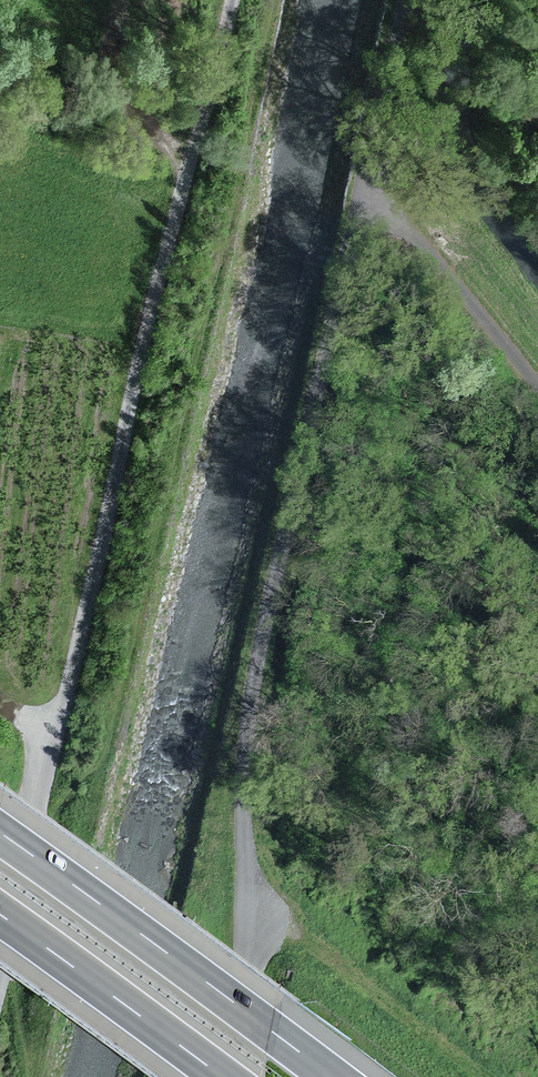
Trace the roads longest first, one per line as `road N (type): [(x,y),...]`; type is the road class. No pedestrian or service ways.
road 1 (unclassified): [(228,0),(48,742),(0,985)]
road 2 (unclassified): [(363,204),(259,650),(244,788),(247,926),(216,1076)]
road 3 (motorway): [(333,1076),(0,833)]
road 4 (track): [(248,895),(487,1076)]
road 5 (motorway): [(0,914),(222,1076)]
road 6 (unclassified): [(363,204),(423,248),(537,387)]
road 7 (unclassified): [(401,0),(363,204)]

